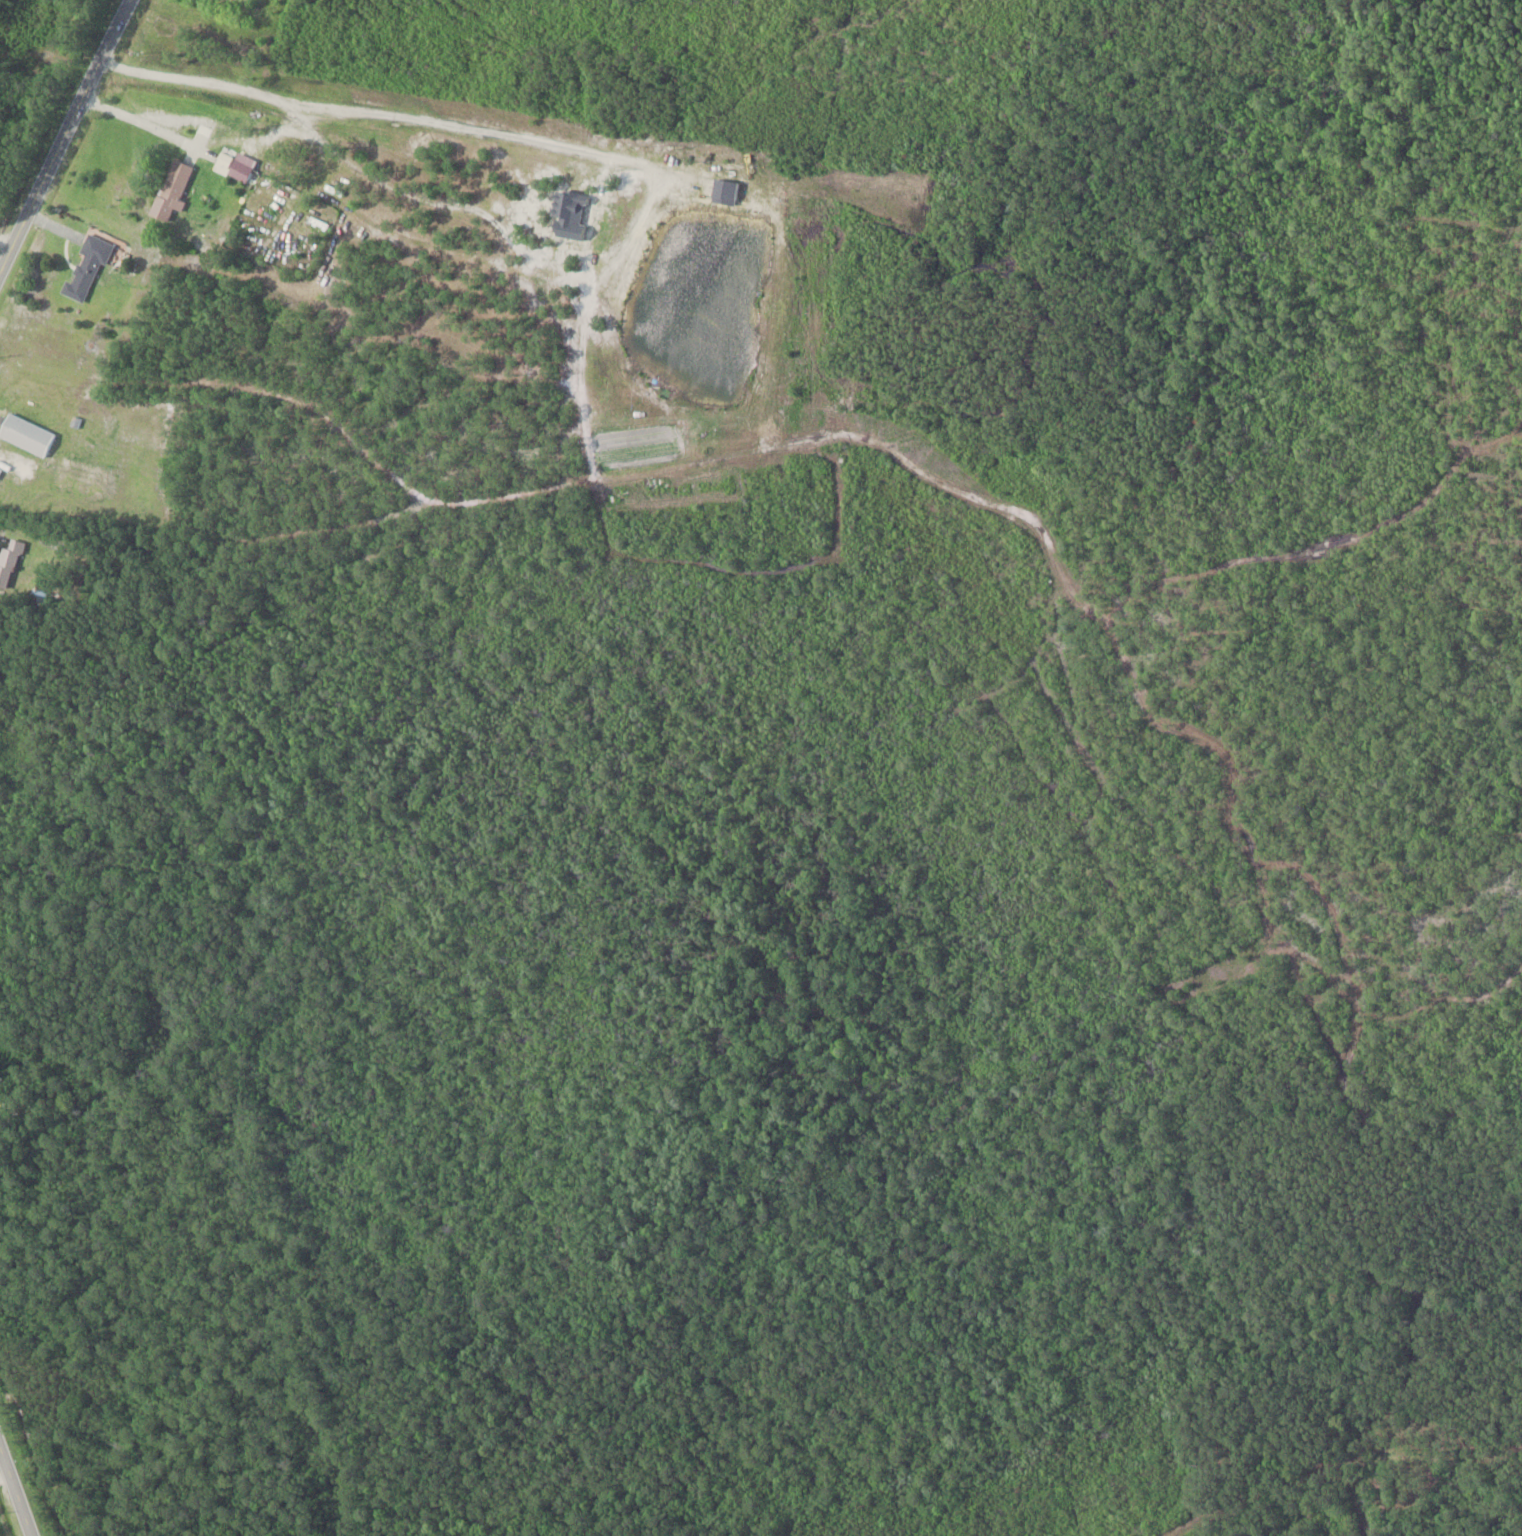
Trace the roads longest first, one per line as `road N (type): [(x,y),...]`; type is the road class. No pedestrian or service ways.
road 1 (tertiary): [(0,270),(128,0)]

